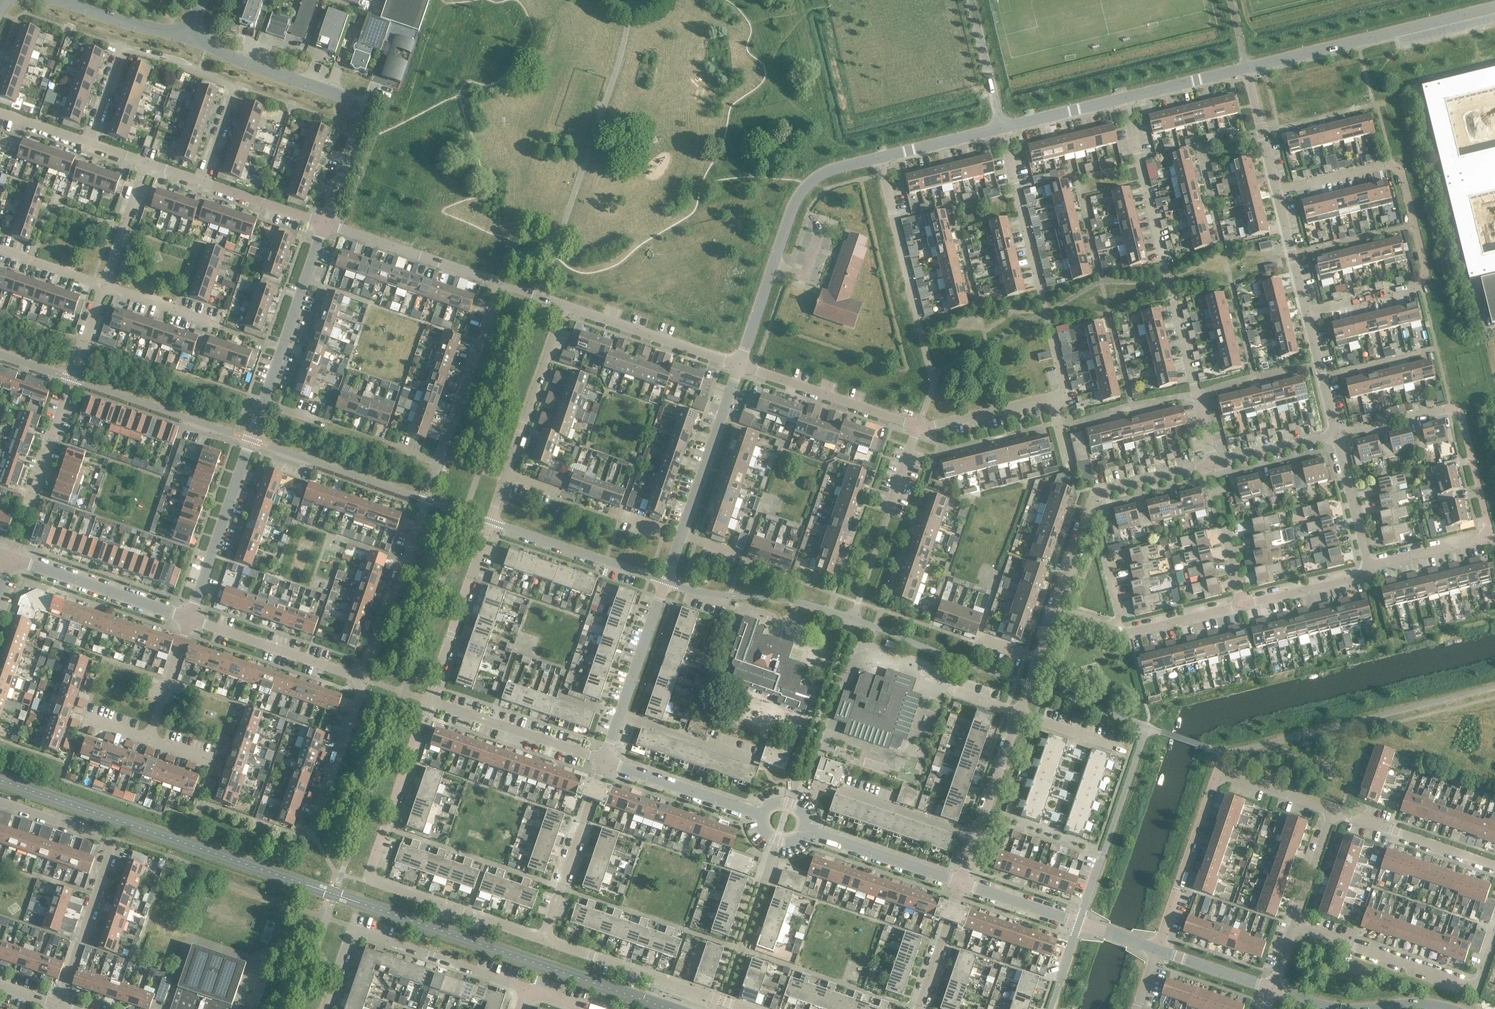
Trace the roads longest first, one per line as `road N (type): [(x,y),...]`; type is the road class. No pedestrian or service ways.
road 1 (residential): [(364,679),(500,284)]
road 2 (residential): [(543,937),(369,879),(428,700)]
road 3 (residential): [(324,224),(355,106),(206,48),(192,24)]
road 4 (residential): [(963,884),(1056,605)]
road 5 (residential): [(57,1005),(112,845),(0,805)]
road 6 (residential): [(917,427),(932,381),(880,157)]
road 7 (unclassified): [(739,367),(798,197),(825,173),(880,157)]
road 8 (residential): [(329,1008),(353,930),(525,989)]
road 9 (unclassified): [(1247,68),(1494,8)]
road 10 (residential): [(1294,926),(1476,989),(1494,933)]
road 11 (residential): [(1369,565),(1484,535),(1462,414)]
road 12 (residential): [(1056,605),(1094,493),(1212,462)]
road 13 (residential): [(1306,312),(1419,284),(1425,274),(1402,171)]
road 14 (residential): [(249,441),(324,224)]
road 15 (residential): [(565,307),(491,522)]
road 16 (residential): [(666,580),(739,367)]
road 17 (residential): [(203,183),(238,85),(124,49)]
road 18 (residential): [(755,1008),(543,937)]
road 19 (residential): [(1158,950),(963,884)]
road 20 (residential): [(1158,950),(1216,779),(1228,776)]
road 21 (residential): [(606,760),(666,580)]
road 22 (residential): [(491,522),(428,700)]
road 23 (residential): [(543,937),(606,760)]
road 24 (residential): [(606,760),(428,700)]
road 25 (residential): [(917,427),(739,367)]
road 26 (residential): [(189,618),(249,441)]
road 27 (residential): [(13,558),(189,618)]
road 28 (residential): [(500,284),(324,224)]
road 29 (residential): [(189,618),(364,679)]
road 30 (residential): [(666,580),(491,522)]
road 31 (residential): [(739,367),(565,307)]
road 32 (unclassified): [(1451,1008),(1341,1008),(1272,990)]
road 33 (residential): [(1042,296),(1000,128)]
road 34 (residential): [(1494,867),(1332,812)]
road 35 (residential): [(310,839),(364,679)]
road 36 (residential): [(963,884),(805,830)]
road 37 (residential): [(1164,260),(1126,99)]
road 38 (residential): [(760,813),(606,760)]
road 39 (residential): [(1212,462),(1175,308)]
road 40 (residential): [(29,512),(76,380)]
road 41 (residential): [(1051,397),(917,427)]
road 42 (residential): [(1242,603),(1356,578),(1369,565)]
road 43 (residential): [(1369,565),(1334,436)]
road 44 (residential): [(192,24),(144,27),(63,0)]
road 45 (residential): [(1334,436),(1450,408),(1462,414)]
road 46 (residential): [(1000,128),(970,0)]
road 47 (residential): [(963,884),(920,1008)]
road 48 (residential): [(1277,191),(1390,164),(1402,171)]
road 49 (residential): [(105,287),(146,164)]
road 50 (unclassified): [(1000,128),(1126,99)]
road 51 (residential): [(324,224),(203,183)]
road 52 (residential): [(1334,436),(1306,312)]
road 53 (residential): [(1277,191),(1247,68)]
road 54 (unclassified): [(1126,99),(1247,68)]
road 55 (residential): [(1212,462),(1334,436)]
road 56 (residential): [(1306,312),(1277,191)]
road 57 (residential): [(1120,627),(1242,603)]
road 58 (unclassified): [(880,157),(1000,128)]
road 59 (residential): [(221,328),(105,287)]
road 60 (residential): [(1272,990),(1158,950)]

